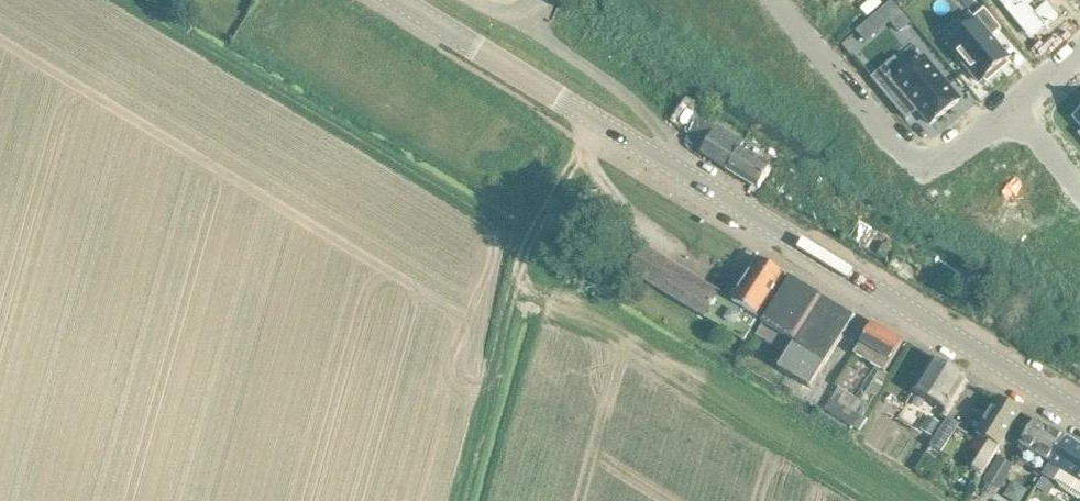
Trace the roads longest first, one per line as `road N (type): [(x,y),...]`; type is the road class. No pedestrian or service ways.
road 1 (tertiary): [(1079,412),(396,0)]
road 2 (track): [(602,125),(538,222),(512,286),(454,500)]
road 3 (residential): [(926,168),(902,150),(776,0)]

